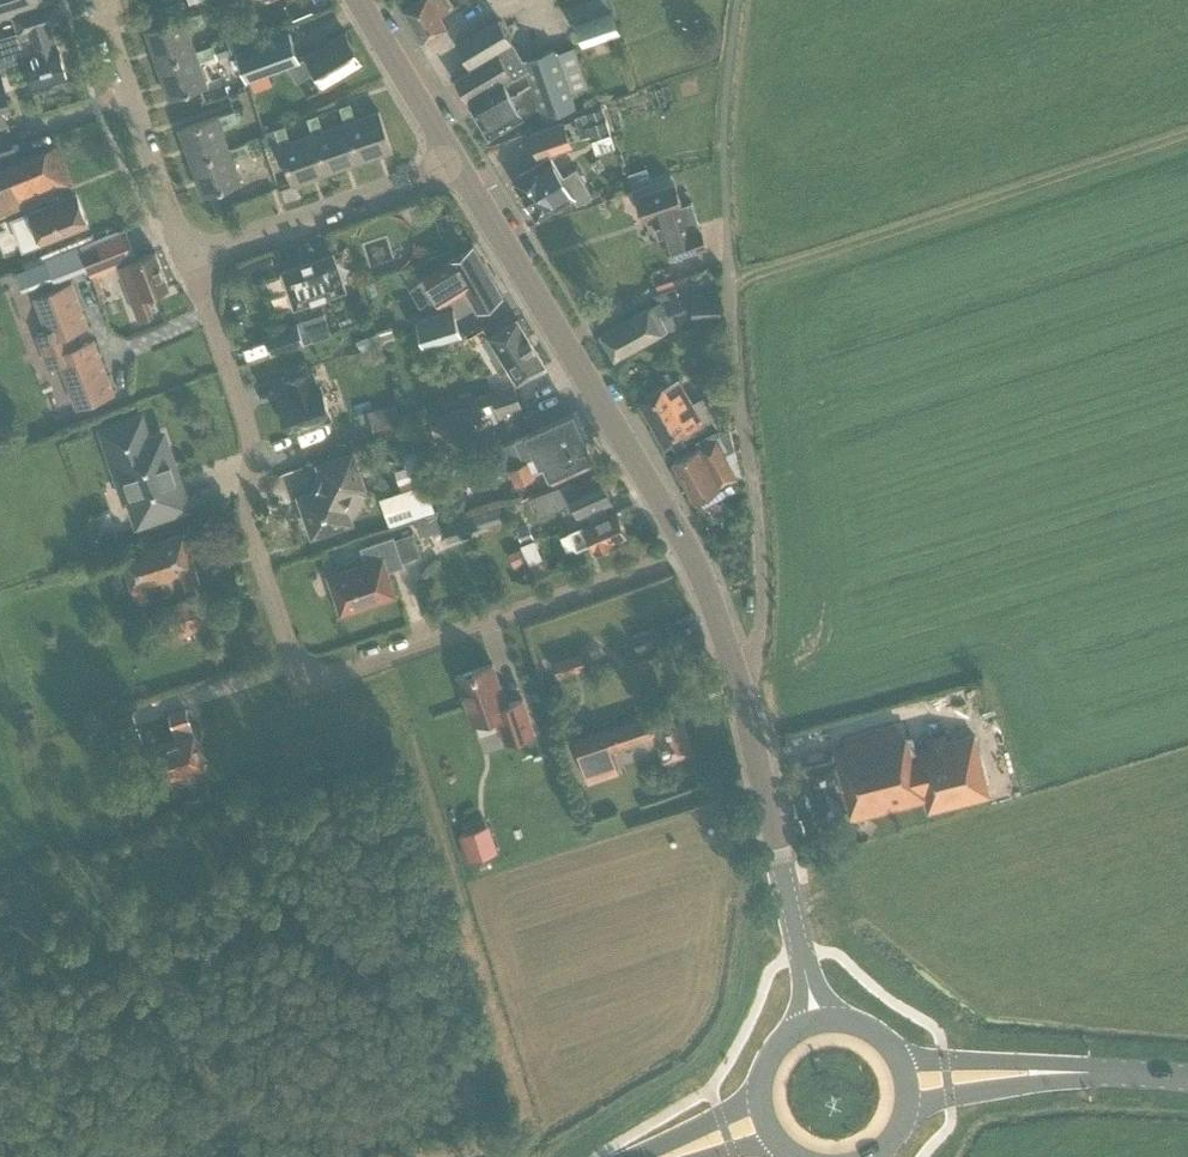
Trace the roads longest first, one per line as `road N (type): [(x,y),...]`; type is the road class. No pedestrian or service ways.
road 1 (residential): [(688,551),(303,688),(249,526),(248,430),(190,257)]
road 2 (residential): [(741,698),(761,589),(725,223)]
road 3 (tertiary): [(688,551),(453,161)]
road 4 (residential): [(190,257),(411,183),(453,161)]
road 5 (residential): [(190,257),(96,0)]
road 6 (tertiary): [(801,954),(741,698)]
road 7 (secondary): [(1150,1074),(894,1052)]
road 8 (secondary): [(904,1115),(944,1097),(1150,1074)]
road 9 (tertiary): [(453,161),(359,0)]
road 10 (tertiary): [(741,698),(688,551)]
road 11 (secondary): [(759,1084),(730,1112),(636,1156)]

